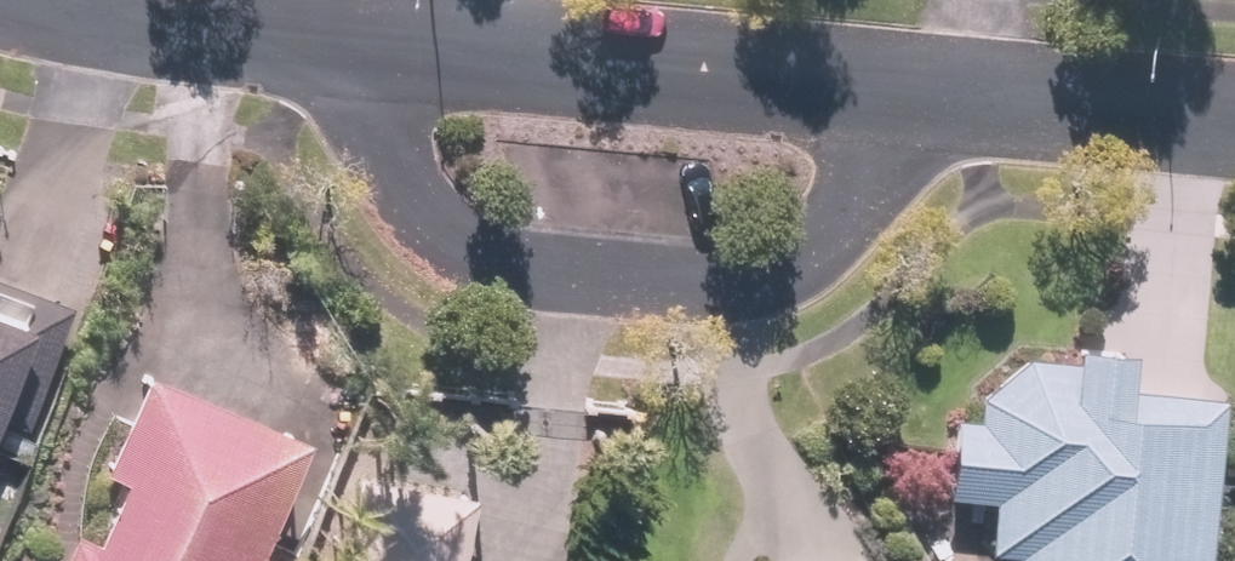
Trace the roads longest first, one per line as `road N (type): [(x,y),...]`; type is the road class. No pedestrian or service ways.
road 1 (residential): [(309,26),(323,75),(429,185),(744,259),(813,219),(857,82)]
road 2 (residential): [(309,26),(857,82)]
road 3 (residential): [(857,82),(1234,114)]
road 4 (residential): [(92,0),(309,26)]

